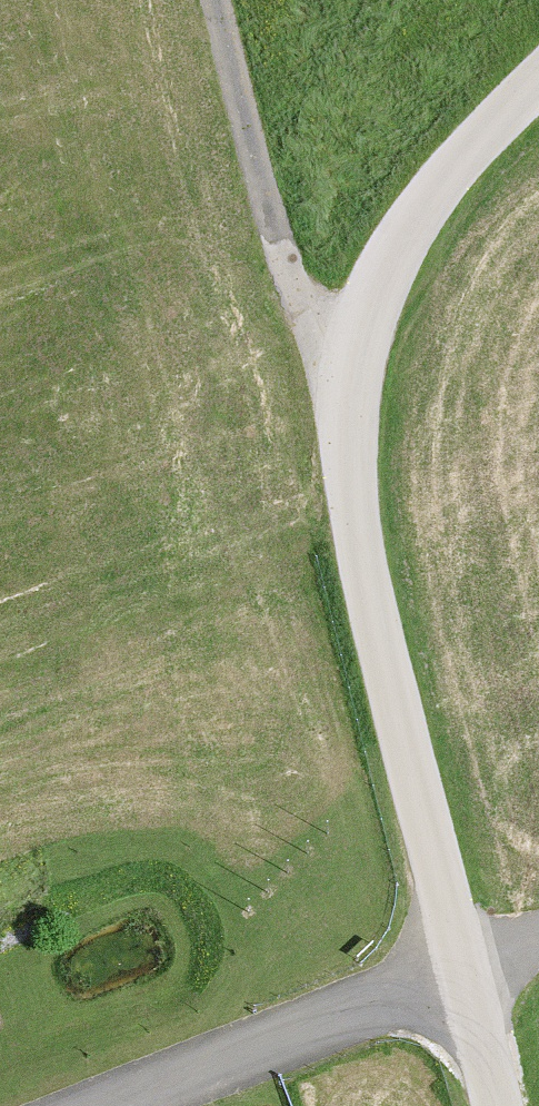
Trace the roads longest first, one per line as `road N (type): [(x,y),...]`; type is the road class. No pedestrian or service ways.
road 1 (unclassified): [(460,977),(354,531),(331,399),(355,366),(382,280),(414,224),(461,160),(538,82)]
road 2 (track): [(331,399),(277,240),(219,0)]
road 3 (unclassified): [(492,1105),(460,977)]

